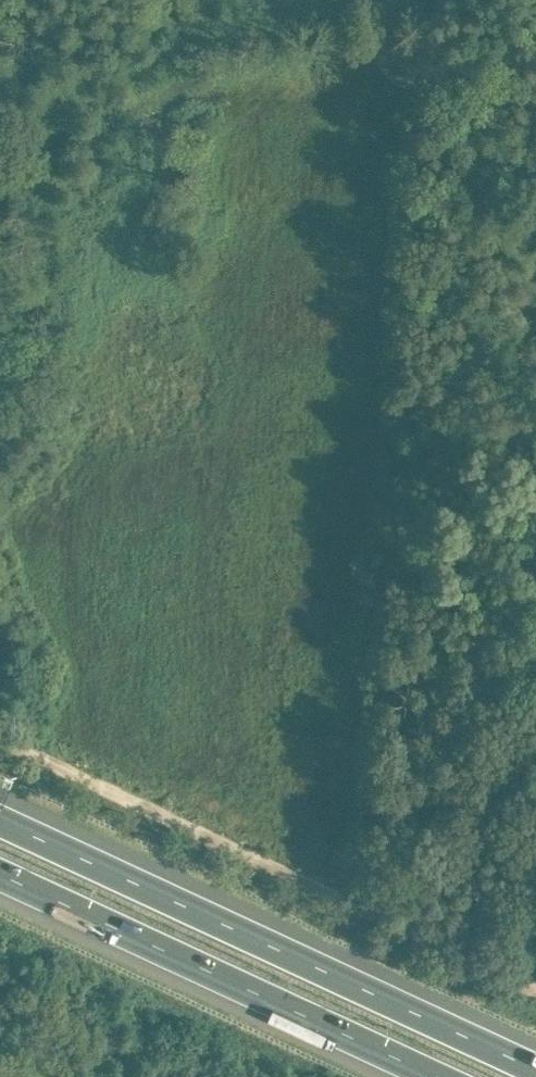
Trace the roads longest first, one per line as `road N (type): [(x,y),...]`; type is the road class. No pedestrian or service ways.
road 1 (track): [(535,1001),(0,751)]
road 2 (motorway): [(535,1062),(0,815)]
road 3 (motorway): [(0,870),(447,1076)]

